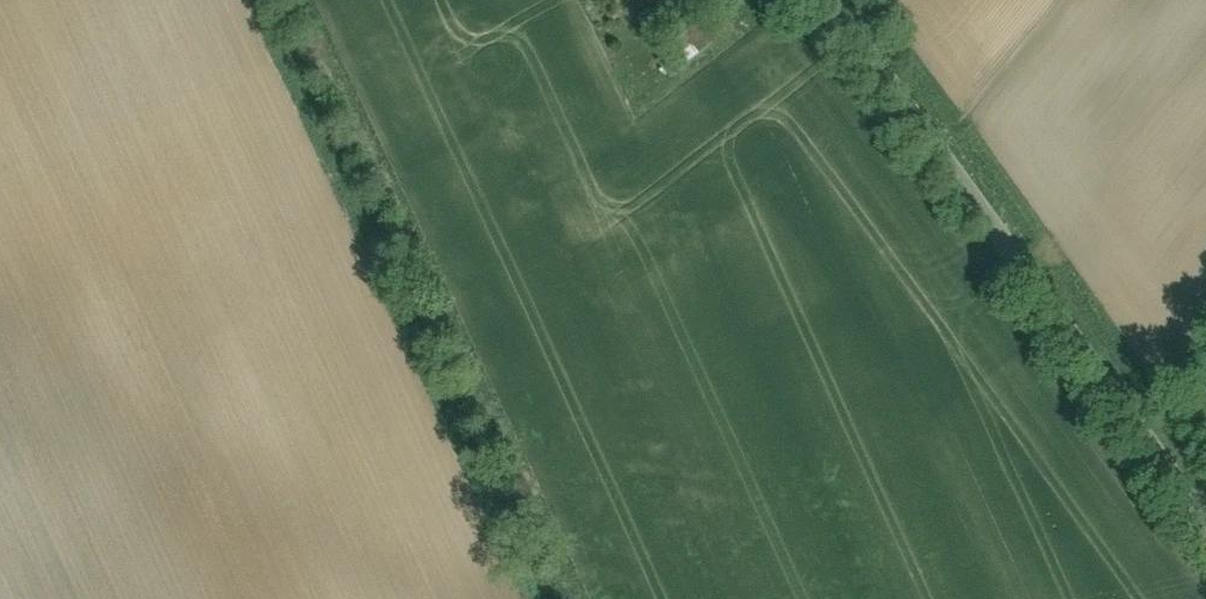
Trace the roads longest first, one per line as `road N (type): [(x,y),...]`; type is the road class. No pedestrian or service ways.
road 1 (unclassified): [(1205,504),(836,0)]

